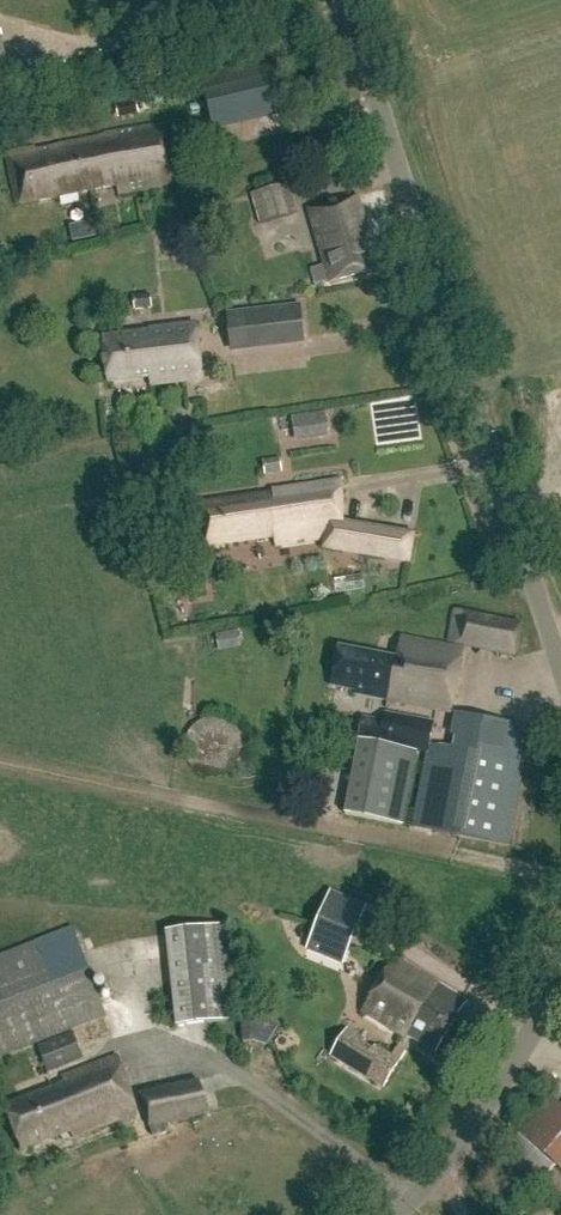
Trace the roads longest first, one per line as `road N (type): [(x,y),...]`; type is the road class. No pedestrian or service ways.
road 1 (unclassified): [(560,670),(339,0)]
road 2 (unclassified): [(394,1214),(434,1183),(560,975)]

